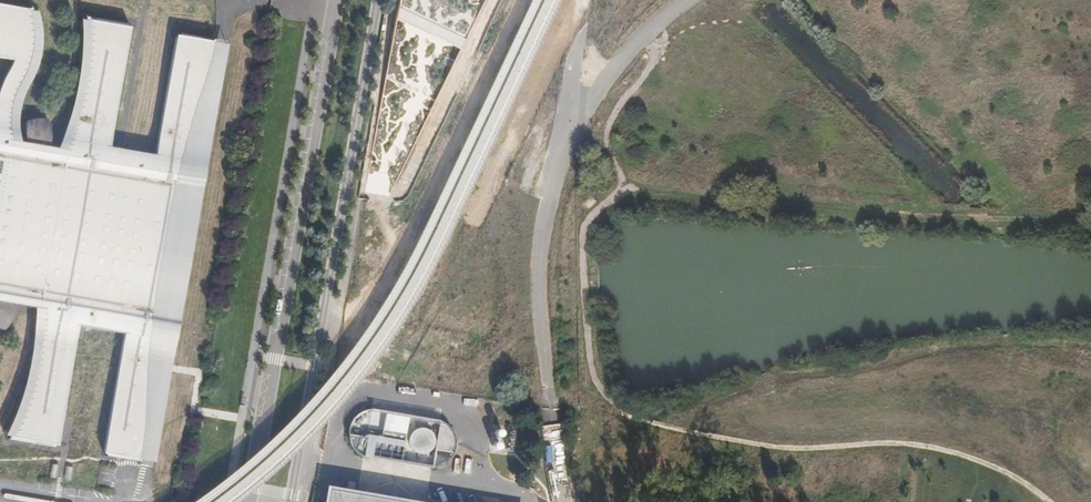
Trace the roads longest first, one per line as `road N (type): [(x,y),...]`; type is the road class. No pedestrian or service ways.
road 1 (secondary): [(337,0),(246,501)]
road 2 (secondary): [(291,501),(377,0)]
road 3 (track): [(1053,501),(954,444),(762,443),(635,416)]

